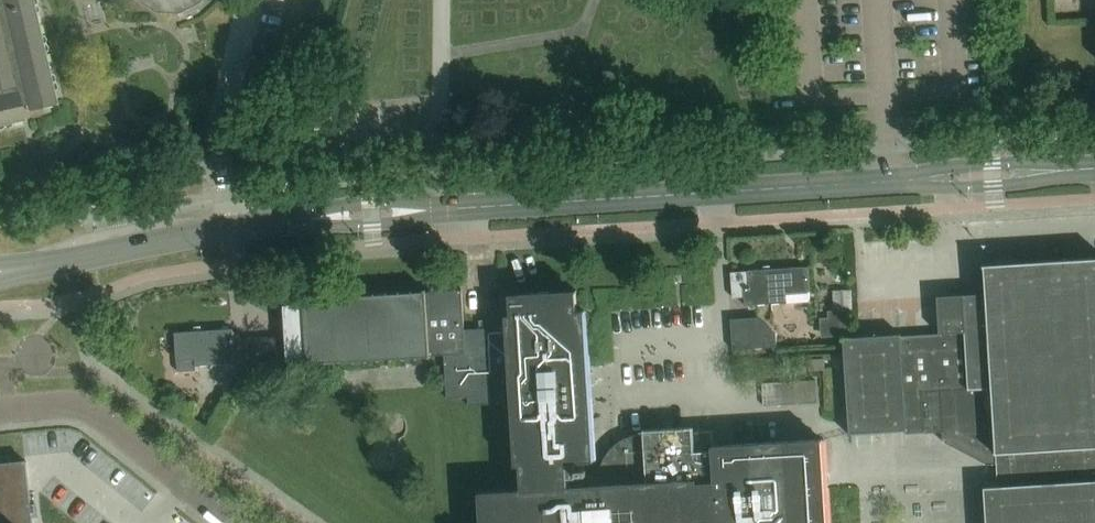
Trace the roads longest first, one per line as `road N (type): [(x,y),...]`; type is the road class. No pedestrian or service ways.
road 1 (tertiary): [(228,230),(367,213),(1094,169)]
road 2 (residential): [(226,522),(90,413),(0,414)]
road 3 (residential): [(228,230),(221,118),(247,0)]
road 4 (tertiary): [(0,271),(228,230)]

